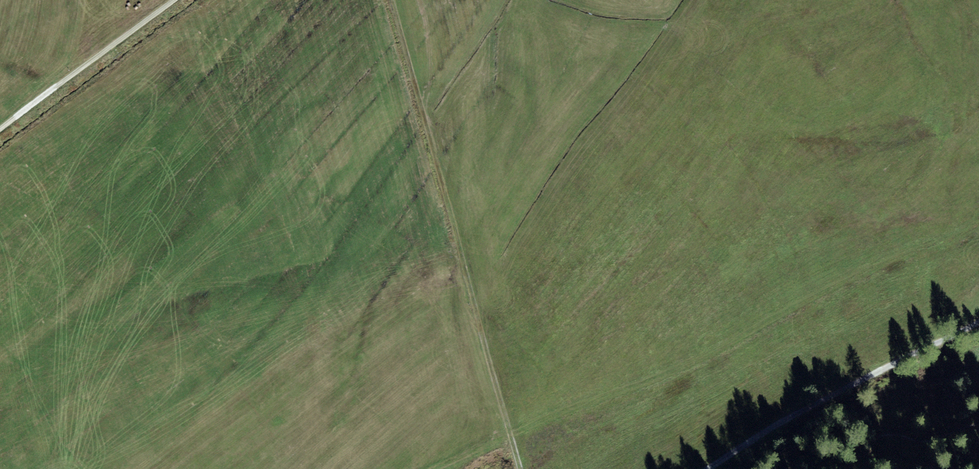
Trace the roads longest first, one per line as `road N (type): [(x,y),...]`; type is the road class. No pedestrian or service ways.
road 1 (track): [(392,0),(519,468)]
road 2 (track): [(707,468),(978,322)]
road 3 (track): [(0,130),(175,0)]

